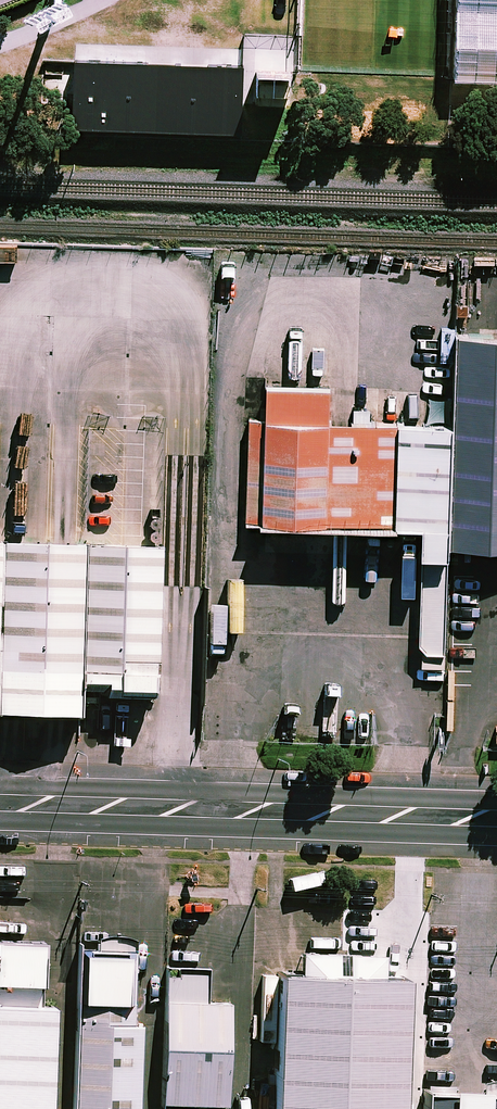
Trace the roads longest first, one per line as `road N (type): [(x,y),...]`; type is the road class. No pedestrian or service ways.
road 1 (secondary): [(496,819),(0,802)]

